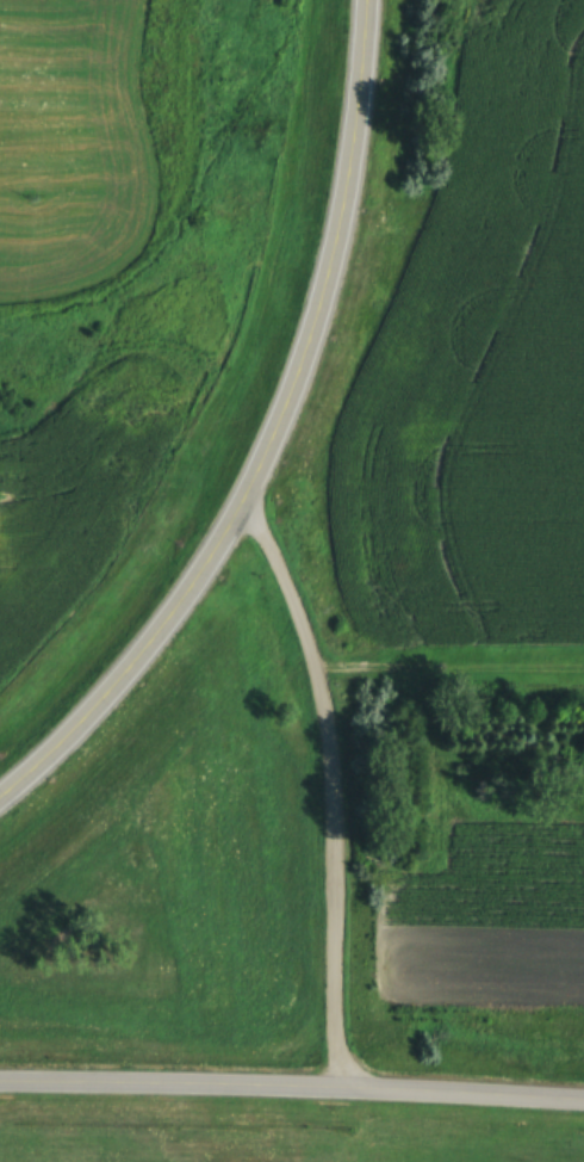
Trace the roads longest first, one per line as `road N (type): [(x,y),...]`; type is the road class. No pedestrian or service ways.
road 1 (secondary): [(0,795),(56,753),(223,577),(298,384),(356,197),(365,0)]
road 2 (residential): [(317,1083),(356,197)]
road 3 (residential): [(583,1098),(317,1083),(0,1081)]

